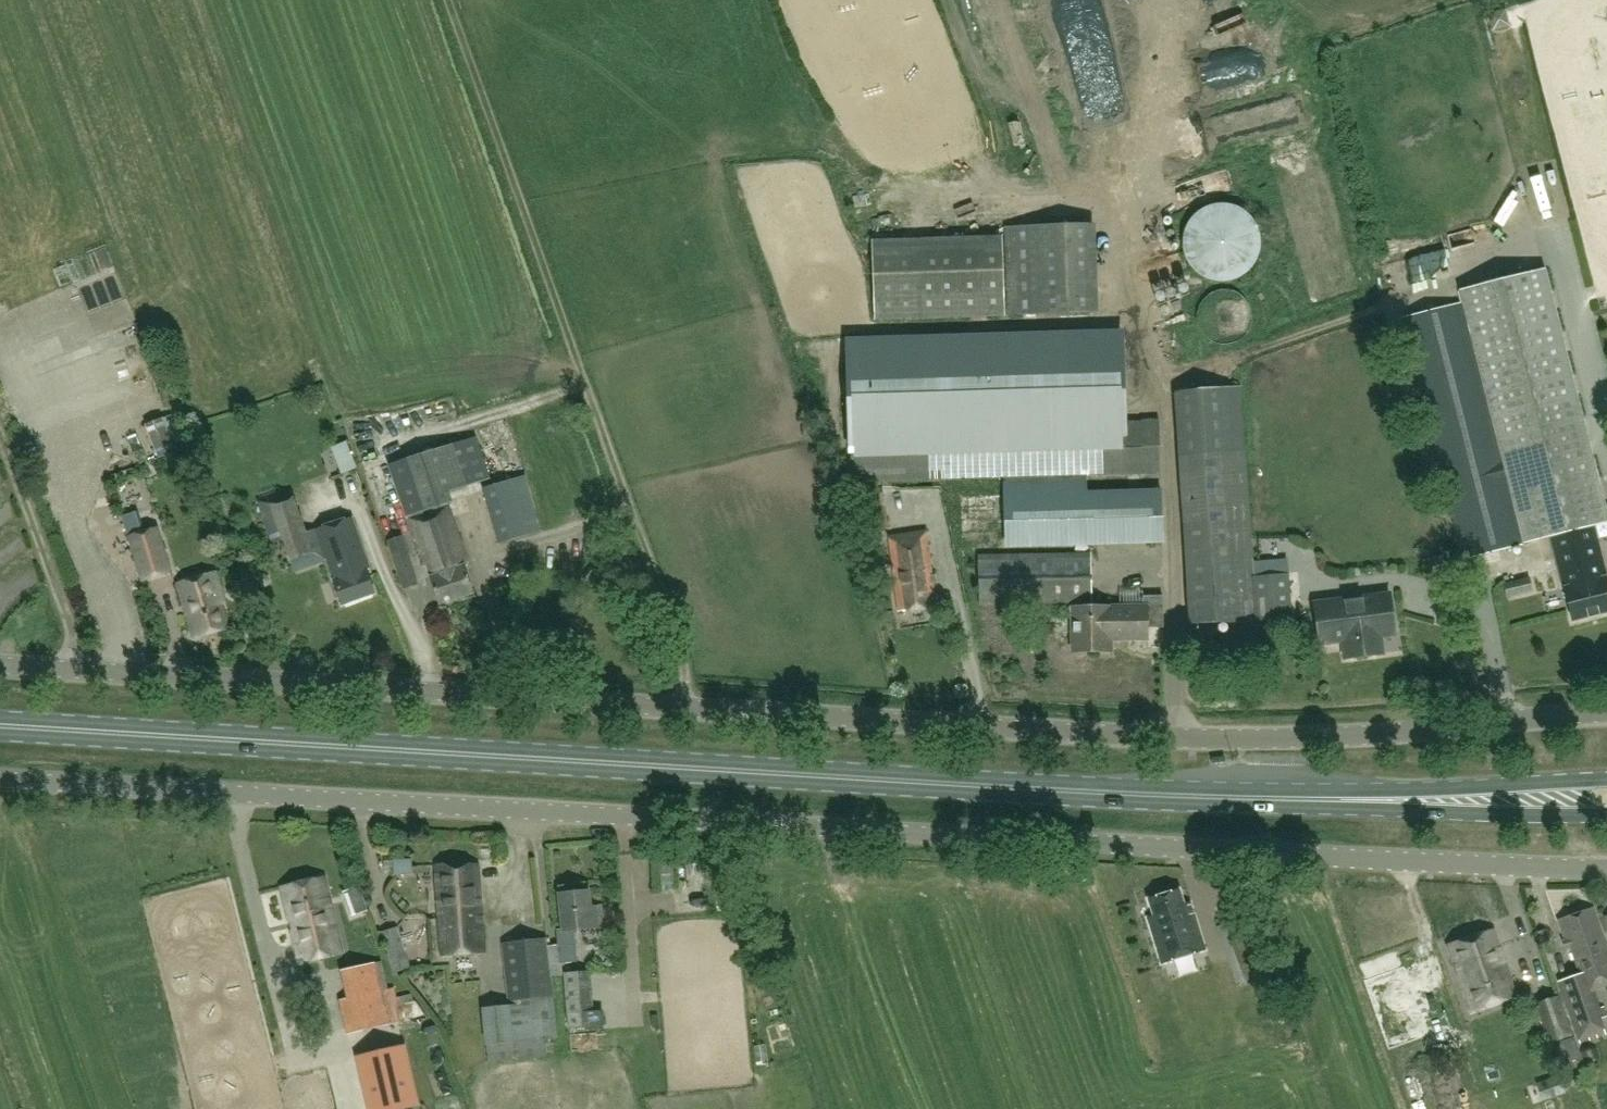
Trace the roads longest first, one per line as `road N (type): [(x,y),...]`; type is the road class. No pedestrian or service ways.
road 1 (unclassified): [(1606,713),(1383,733),(1175,737),(0,668)]
road 2 (unclassified): [(1606,870),(0,780)]
road 3 (primary): [(1339,799),(1113,793),(0,725)]
road 4 (primary): [(1606,776),(1339,799)]
road 5 (primary): [(1339,799),(1606,812)]

